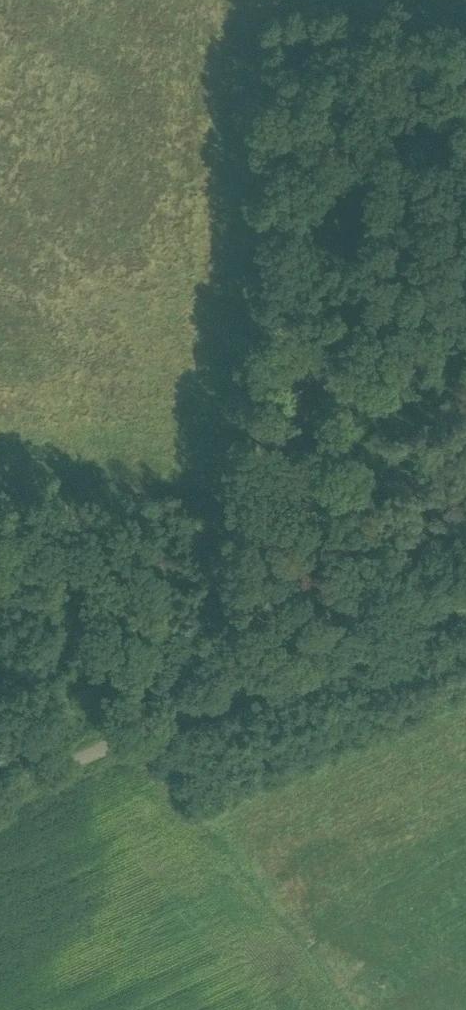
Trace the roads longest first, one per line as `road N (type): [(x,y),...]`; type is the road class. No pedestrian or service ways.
road 1 (unclassified): [(0,797),(465,588)]

